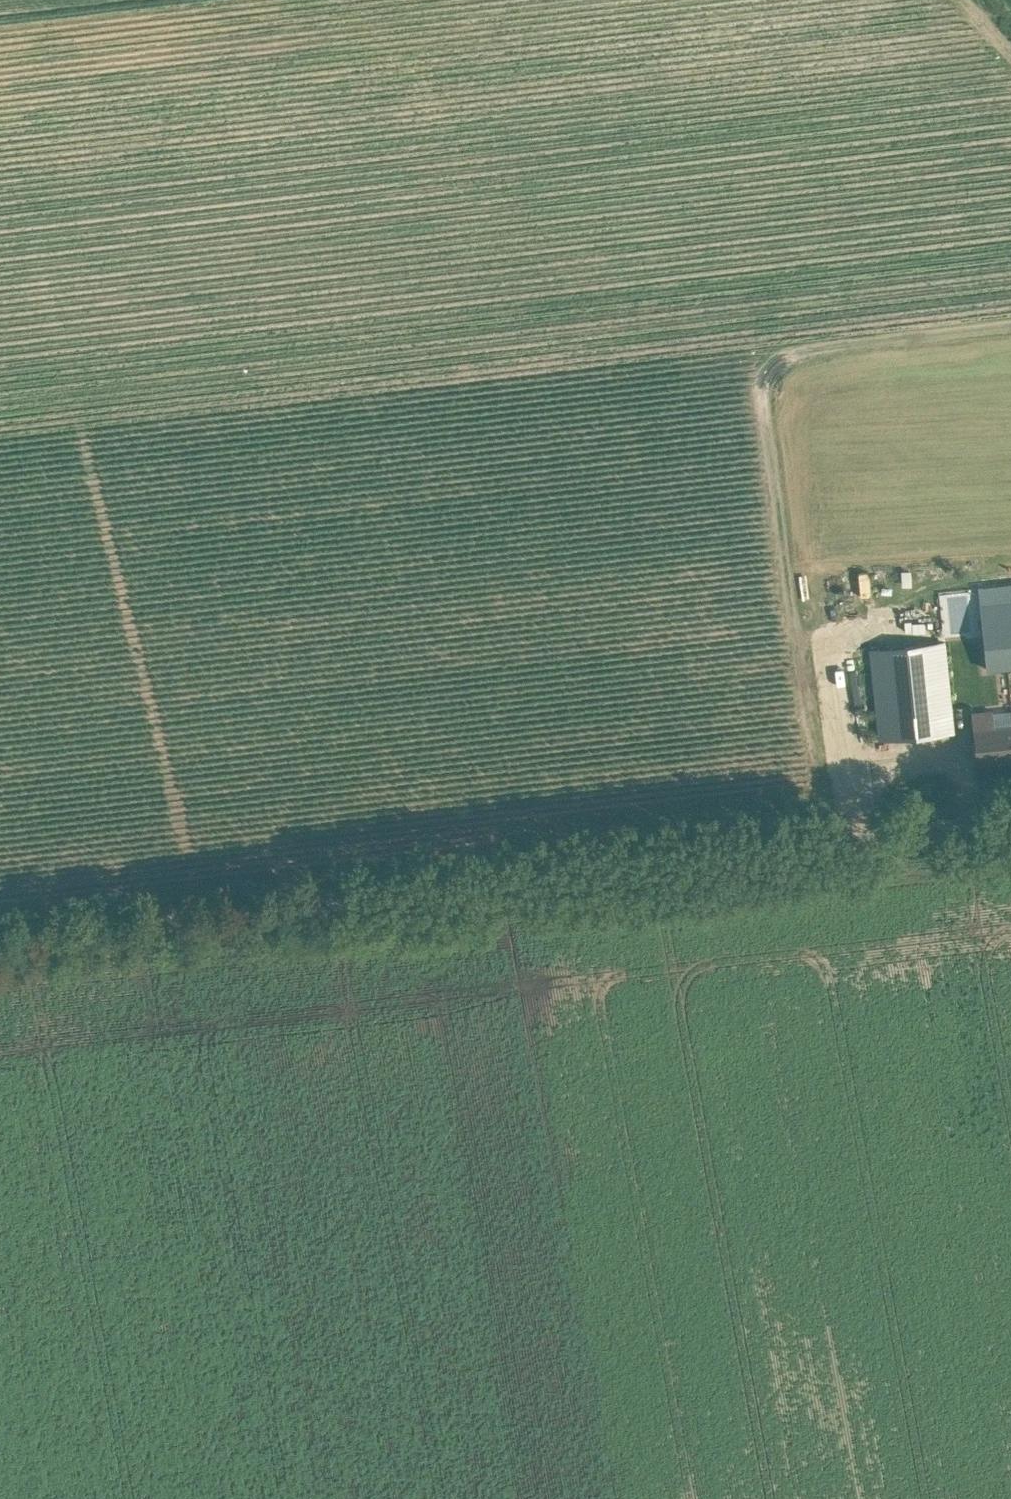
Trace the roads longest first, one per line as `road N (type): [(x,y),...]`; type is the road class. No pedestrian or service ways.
road 1 (unclassified): [(1010,821),(0,944)]

